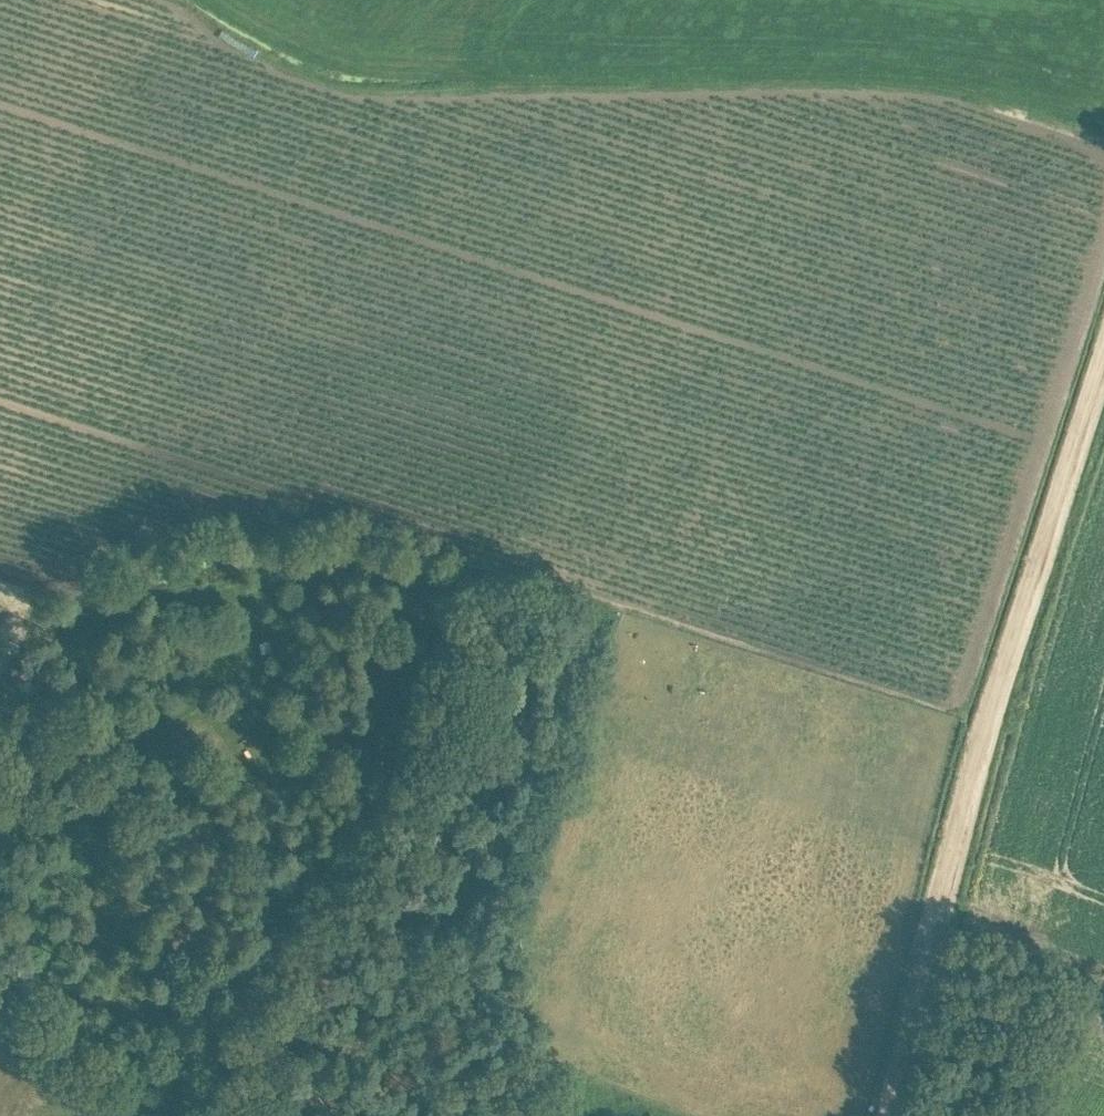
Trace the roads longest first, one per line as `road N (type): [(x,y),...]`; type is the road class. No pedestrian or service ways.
road 1 (track): [(1103,341),(973,744),(885,1115)]

